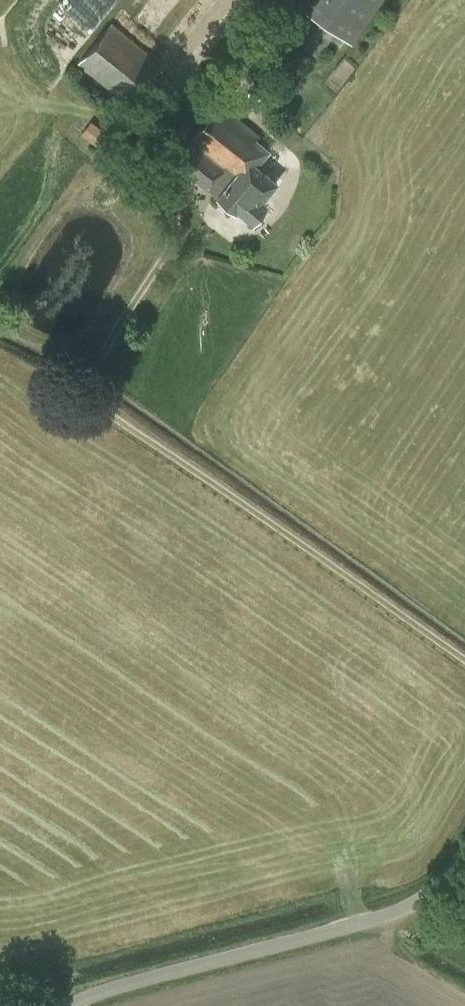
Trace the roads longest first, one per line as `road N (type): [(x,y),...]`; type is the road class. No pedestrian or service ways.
road 1 (unclassified): [(63,1005),(401,912),(464,866)]

